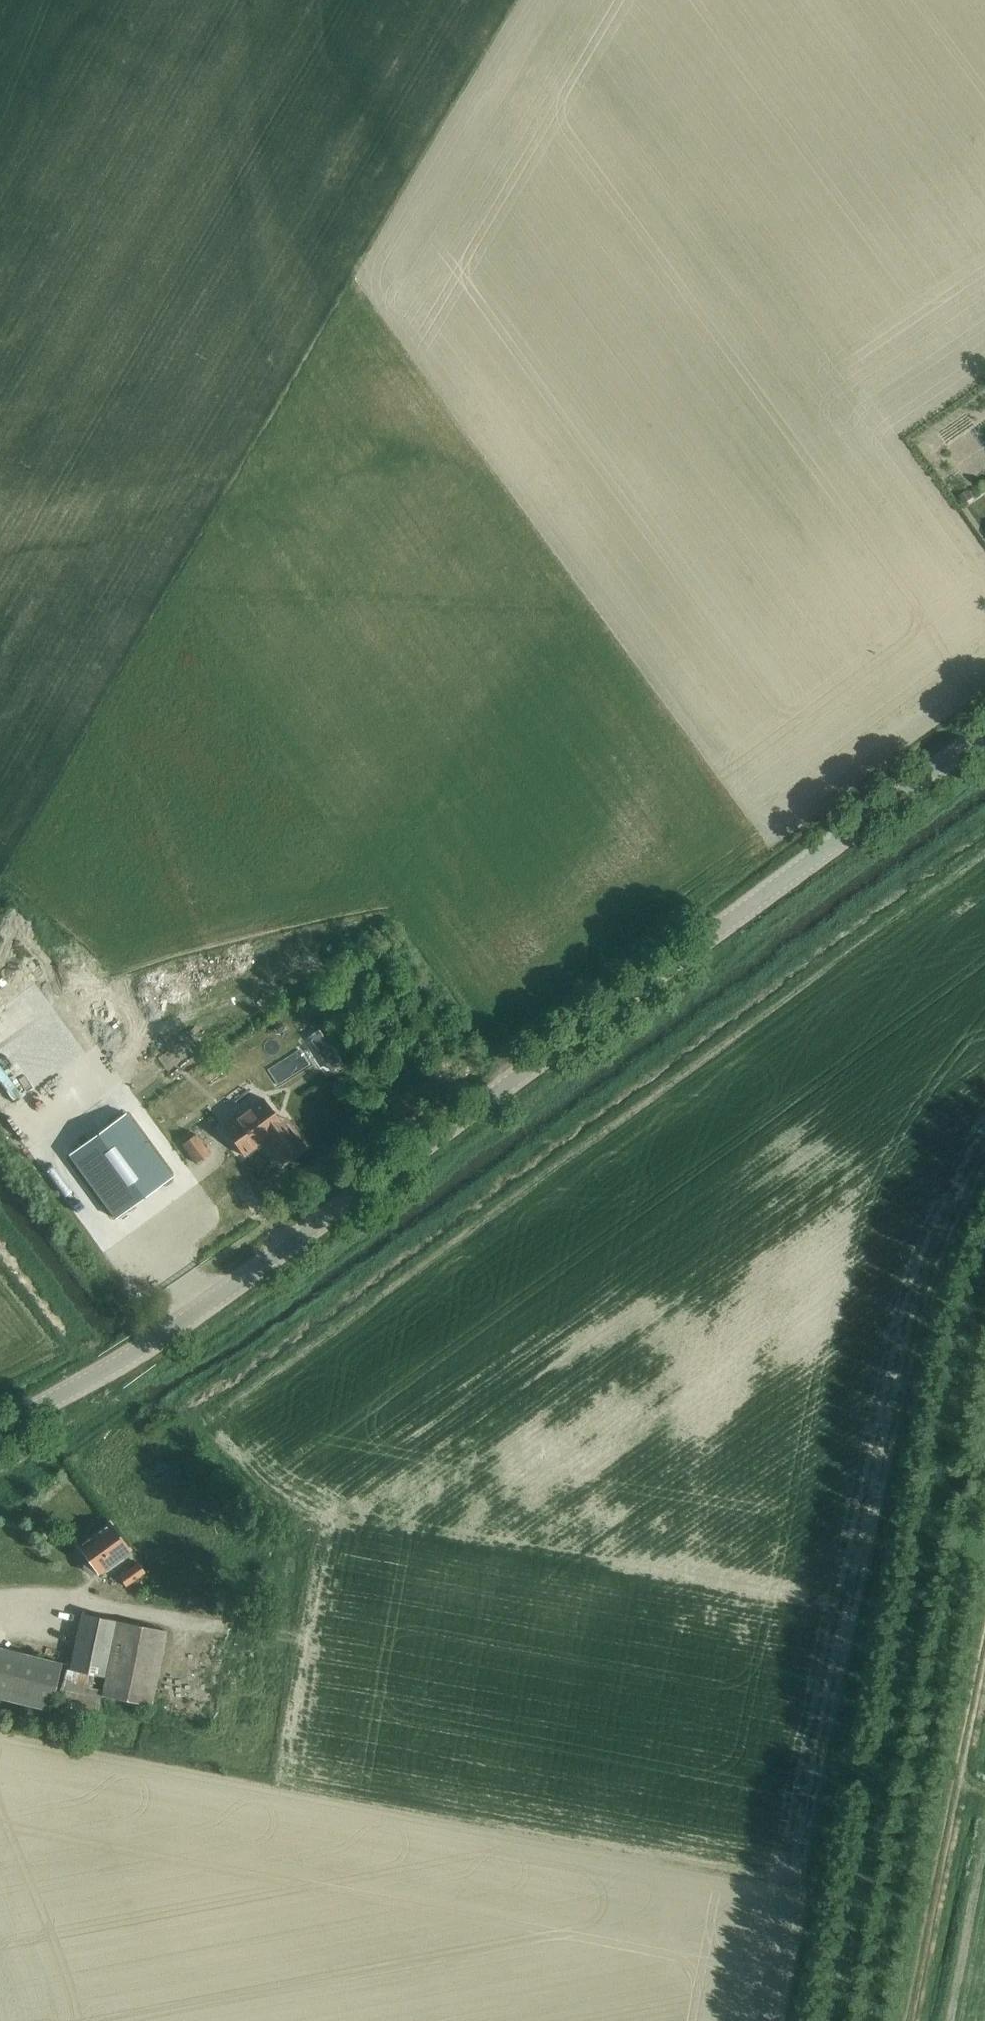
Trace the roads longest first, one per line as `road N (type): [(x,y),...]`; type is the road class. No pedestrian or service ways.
road 1 (tertiary): [(0,1431),(147,1347),(984,731)]

